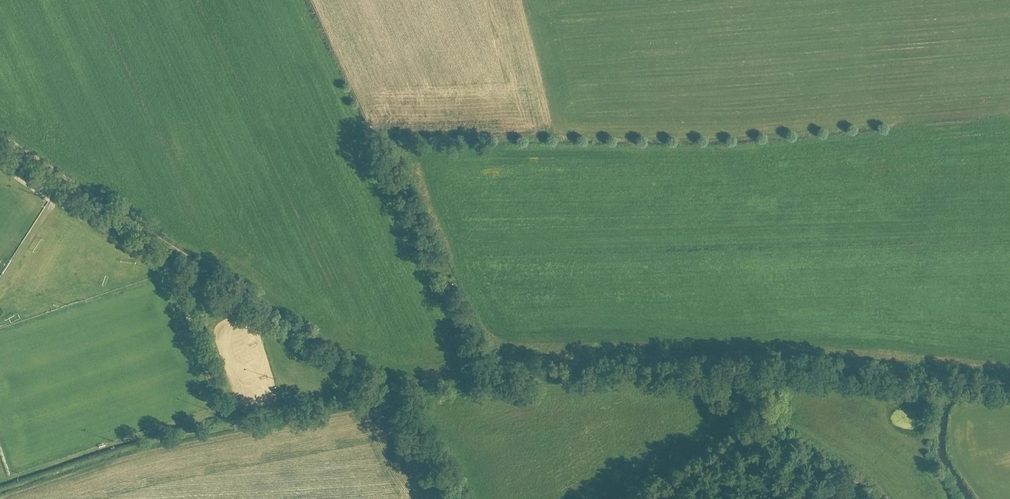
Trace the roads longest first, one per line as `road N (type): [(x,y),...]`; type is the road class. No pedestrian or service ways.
road 1 (track): [(1009,392),(751,369),(564,372),(399,398)]
road 2 (track): [(0,136),(399,398)]

